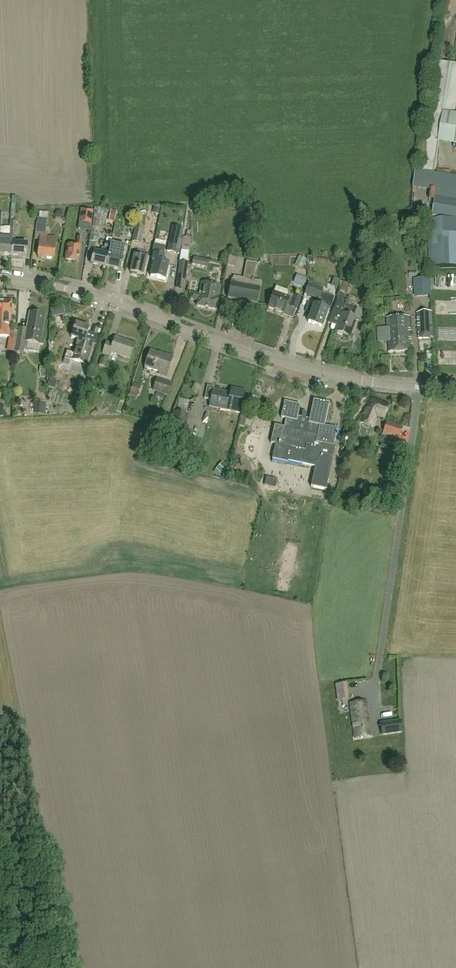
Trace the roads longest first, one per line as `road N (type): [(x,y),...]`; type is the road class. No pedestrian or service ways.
road 1 (residential): [(0,279),(117,303),(260,357),(359,381),(455,388)]

